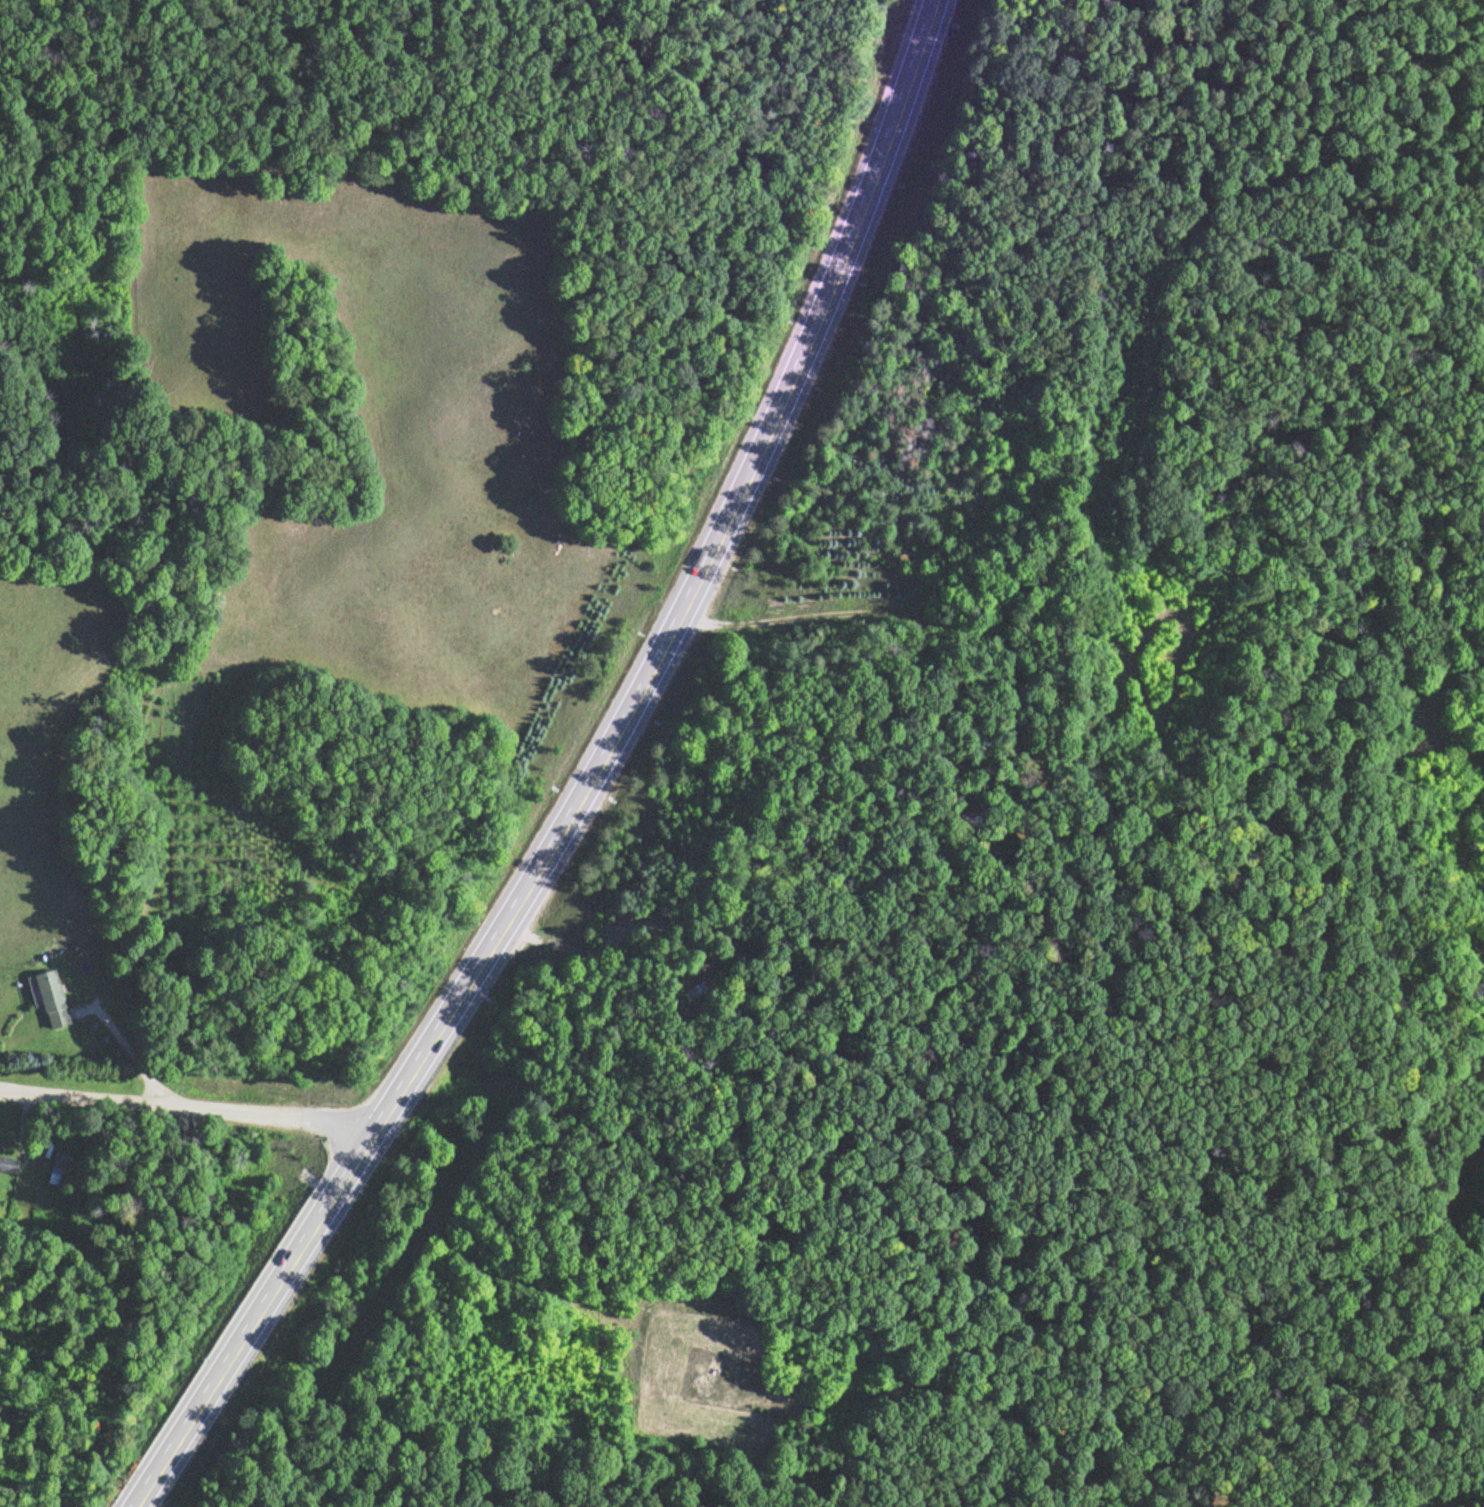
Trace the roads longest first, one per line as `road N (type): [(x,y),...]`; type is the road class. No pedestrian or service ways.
road 1 (primary): [(930,0),(777,405),(672,619),(522,882),(127,1506)]
road 2 (residential): [(374,1120),(0,1088)]

